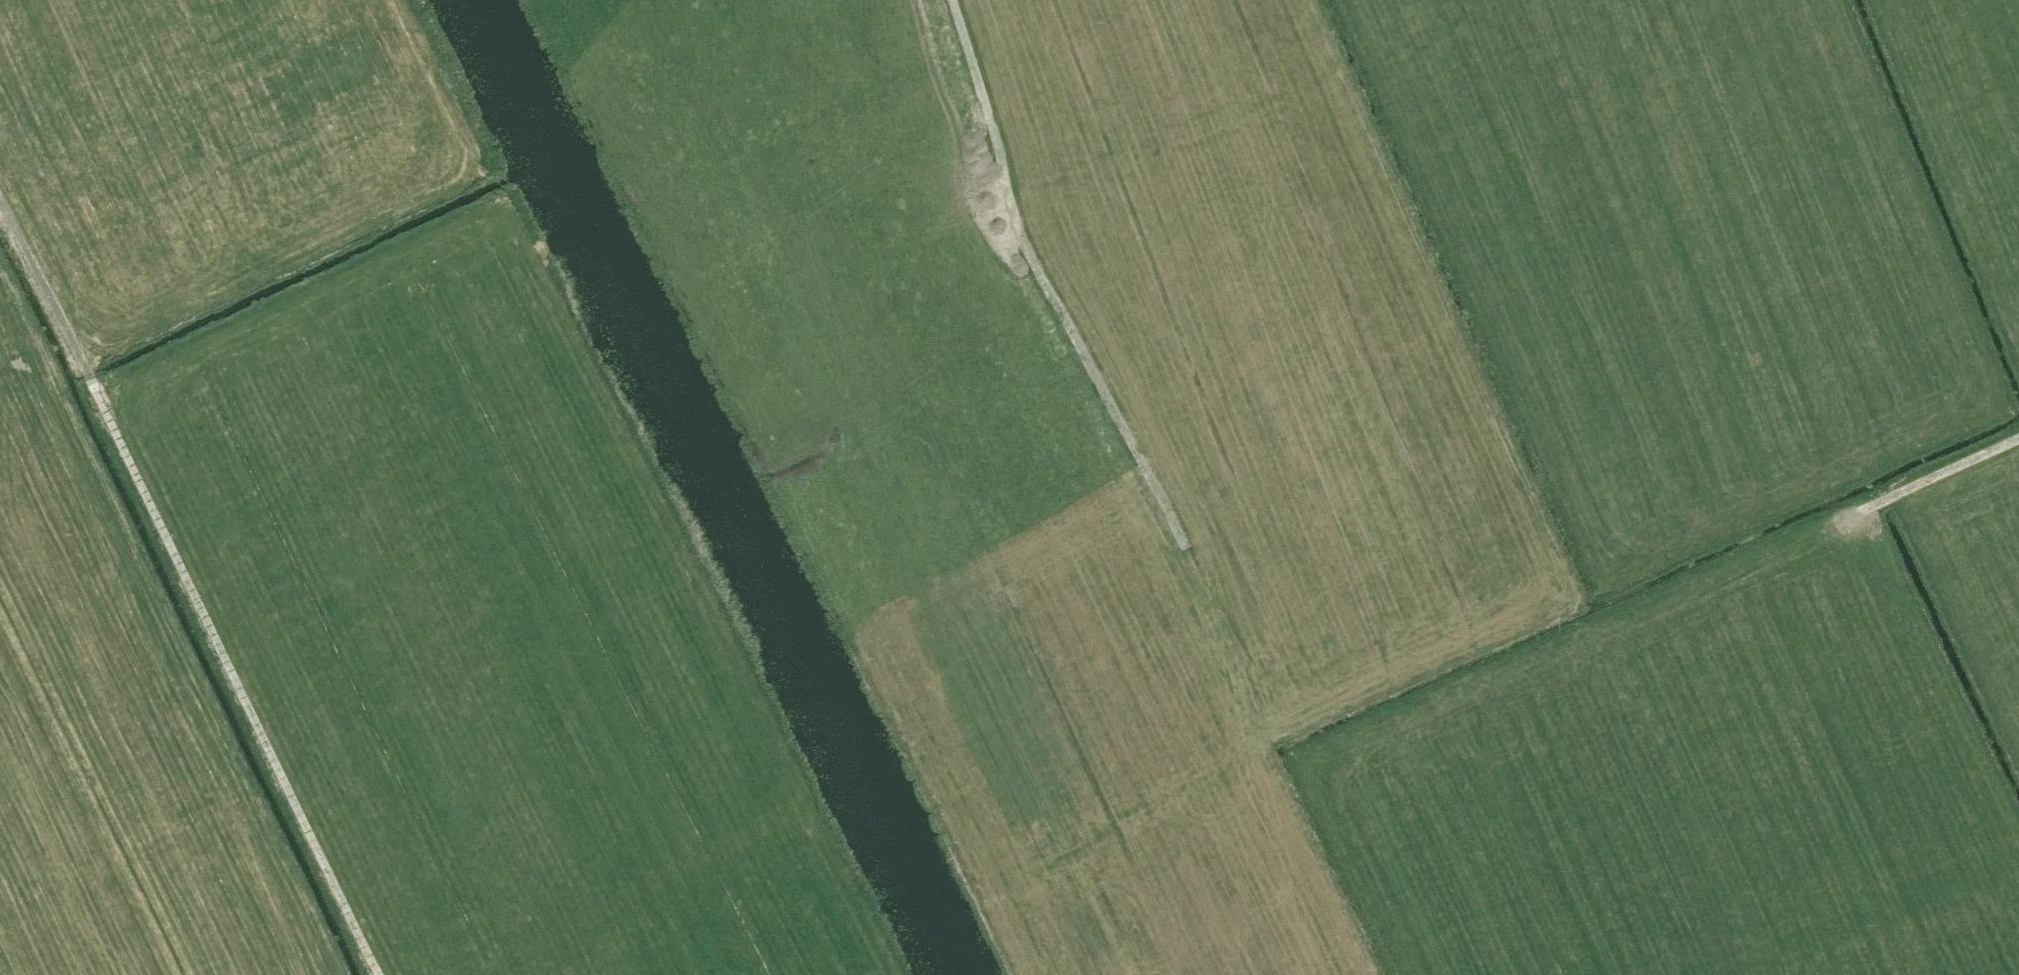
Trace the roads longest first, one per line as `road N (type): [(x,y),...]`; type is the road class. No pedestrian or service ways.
road 1 (track): [(382,974),(0,200)]

